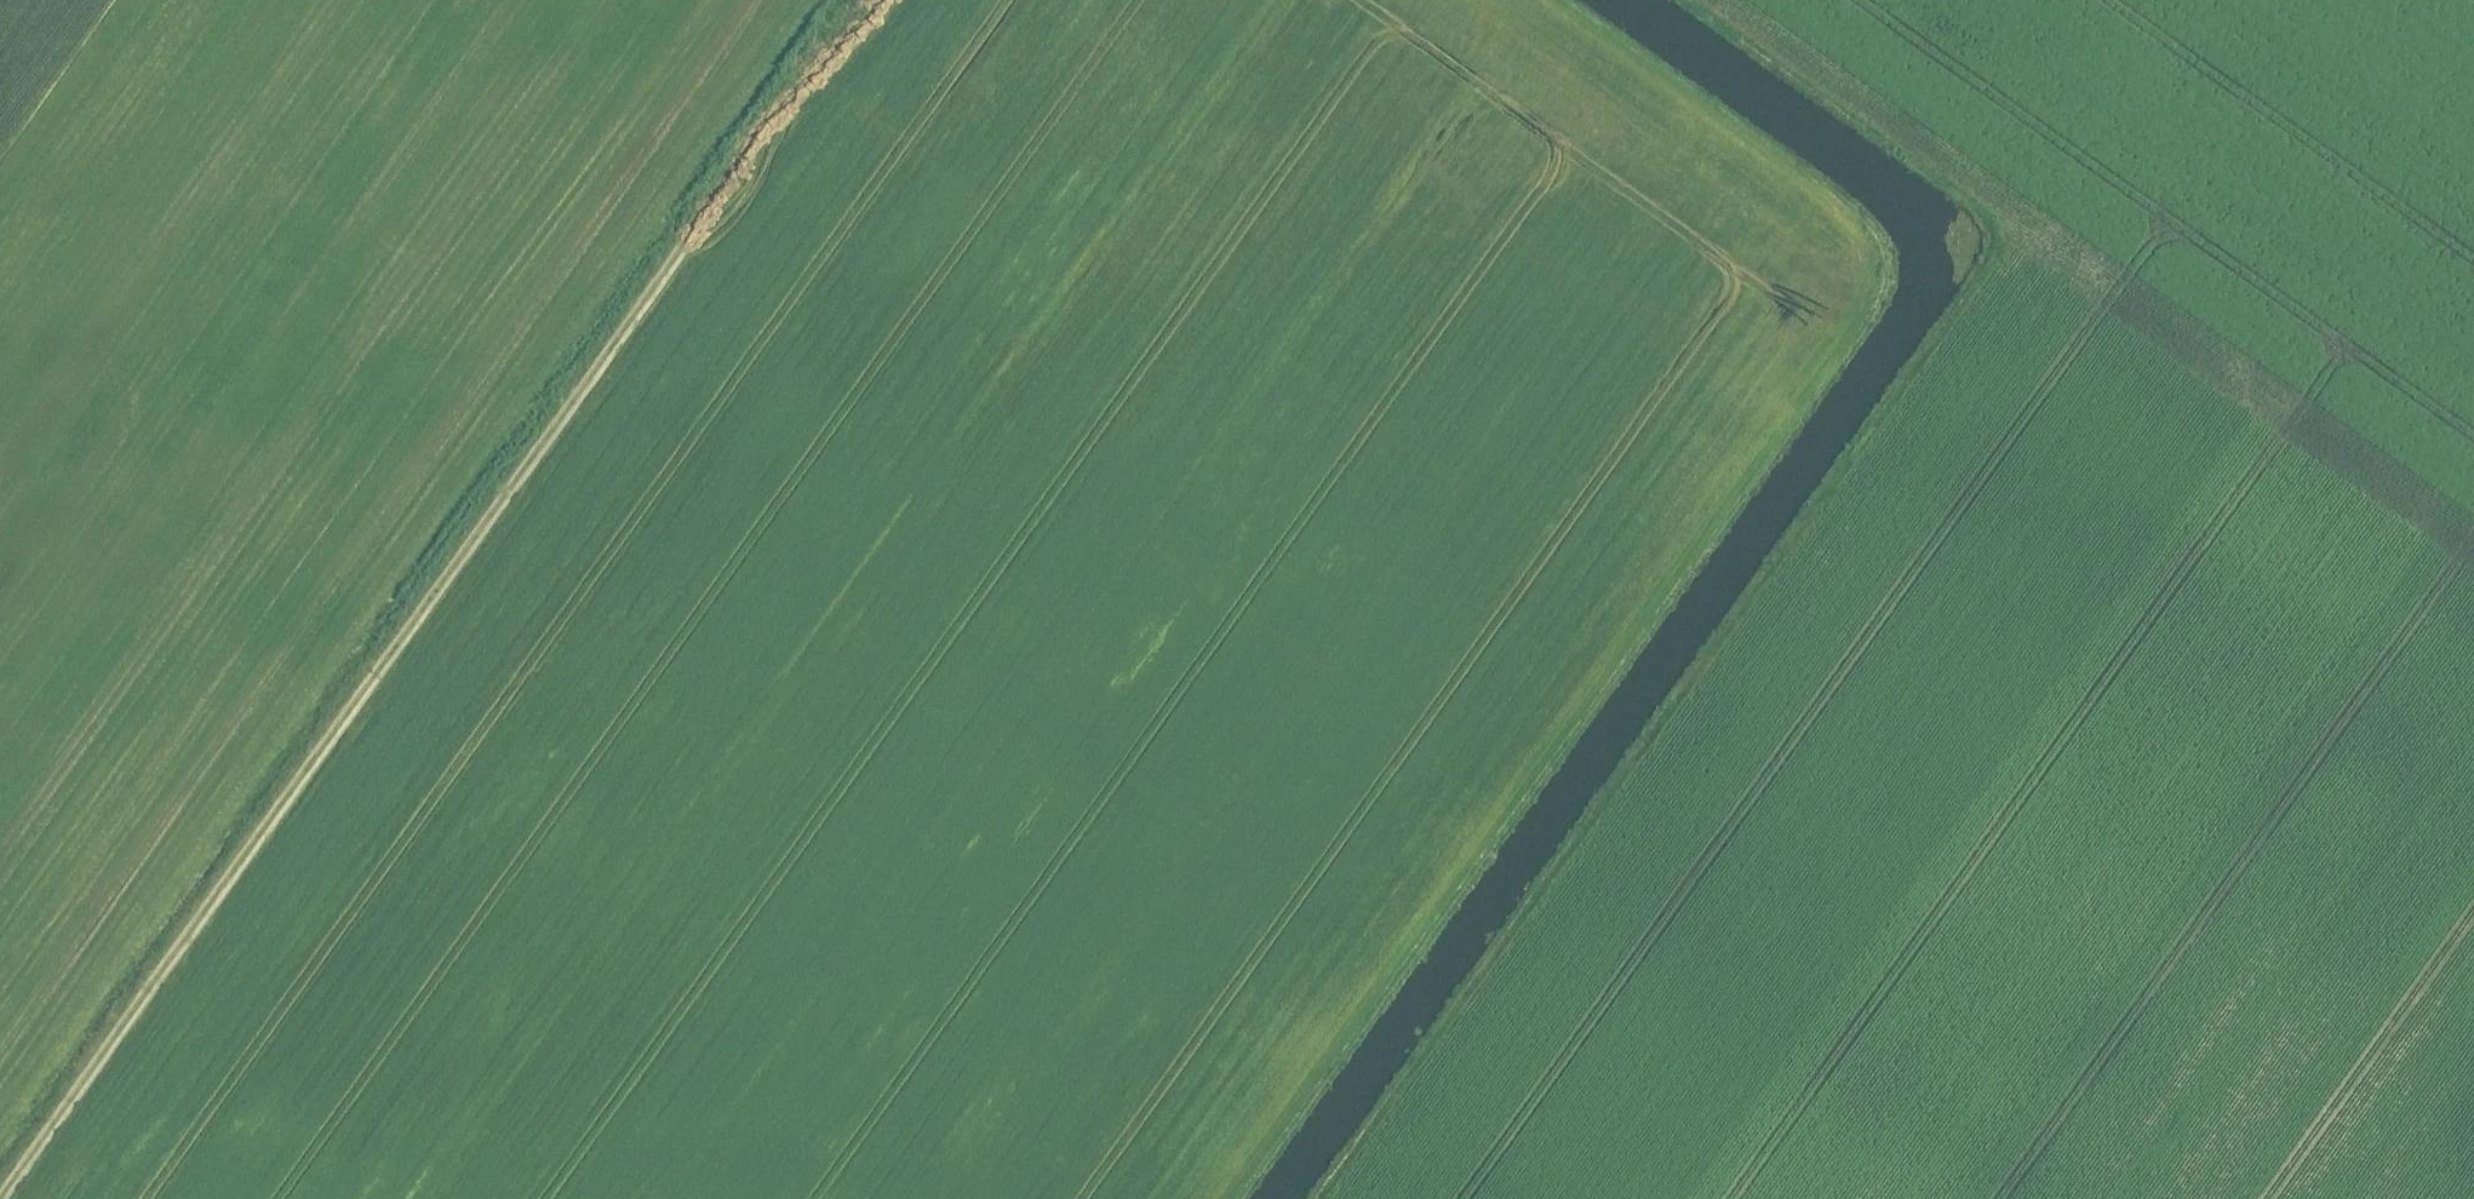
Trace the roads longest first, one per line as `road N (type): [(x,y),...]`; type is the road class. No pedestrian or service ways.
road 1 (track): [(6,1198),(781,114),(884,0)]

